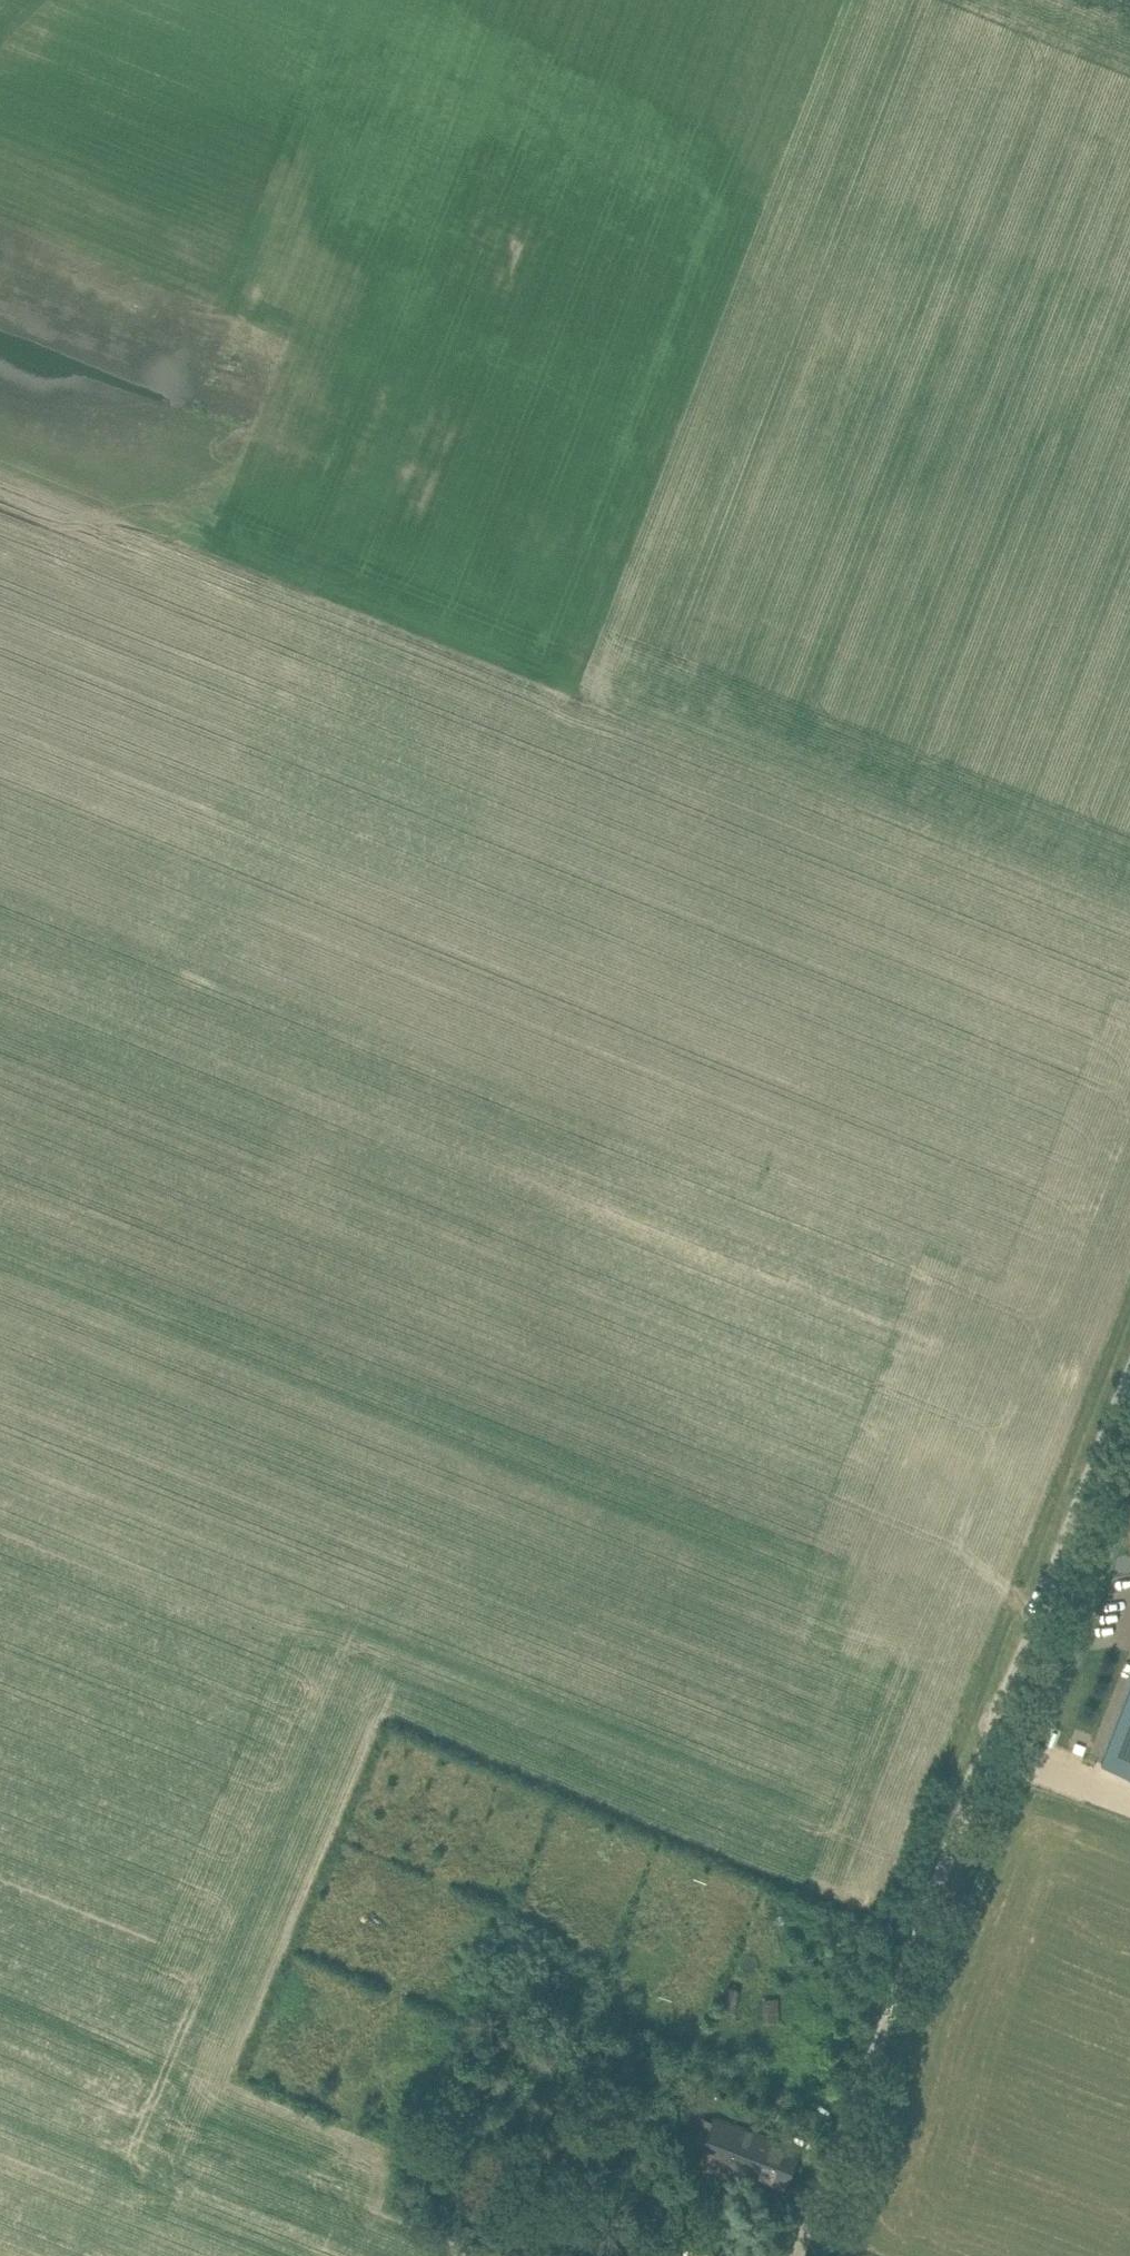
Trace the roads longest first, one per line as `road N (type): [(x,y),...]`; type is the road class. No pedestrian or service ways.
road 1 (unclassified): [(799,2255),(1129,1372)]

